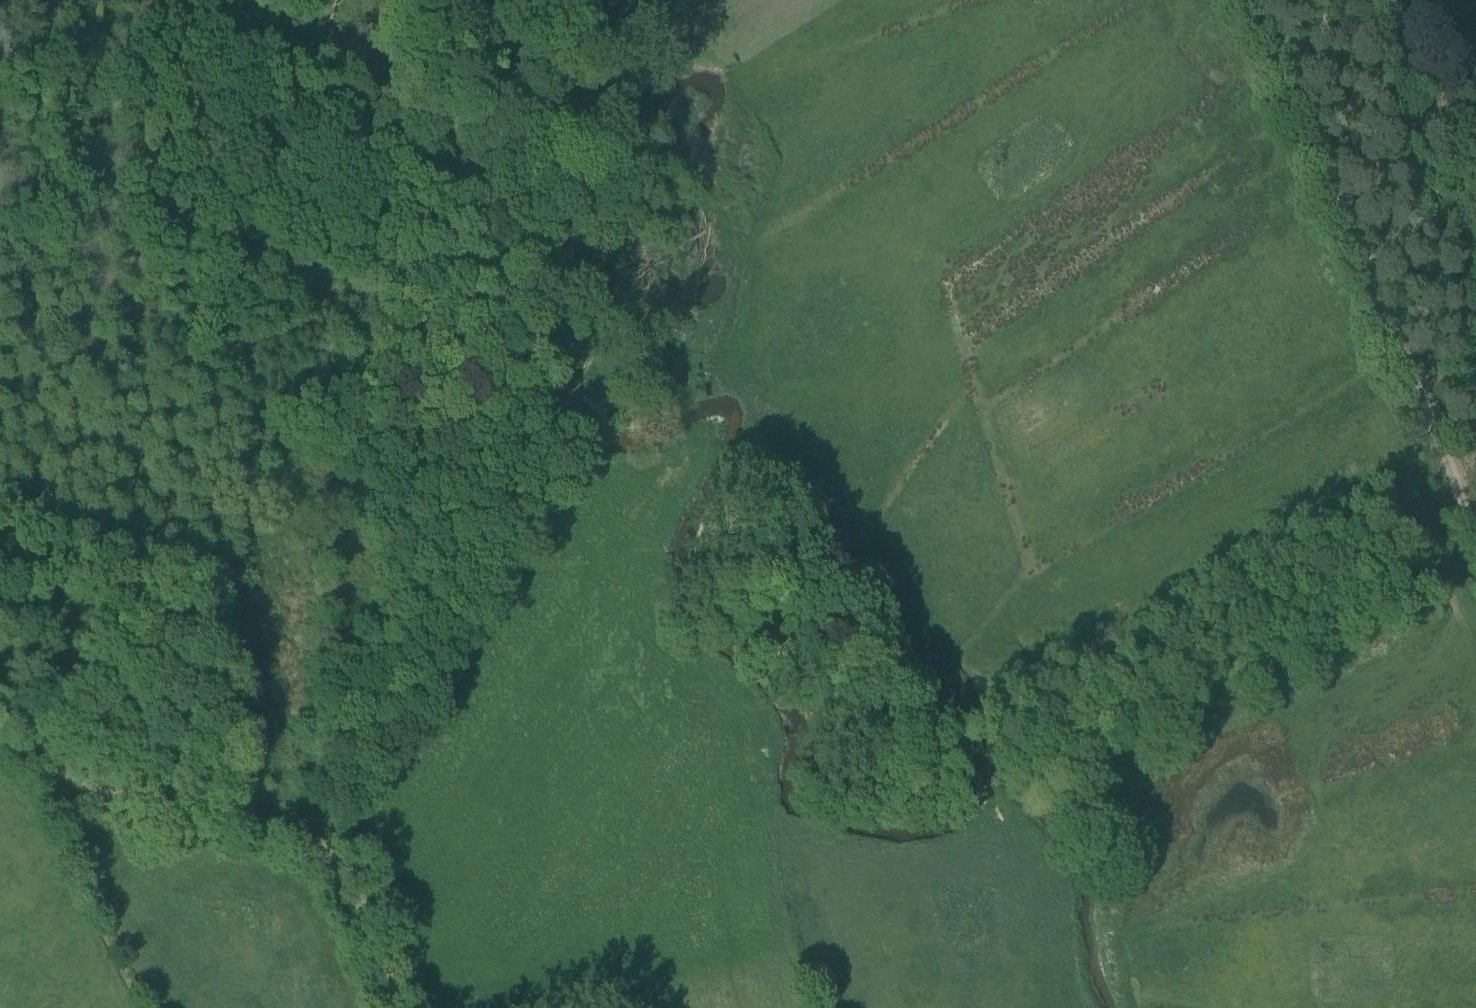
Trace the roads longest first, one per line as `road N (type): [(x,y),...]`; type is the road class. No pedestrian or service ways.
road 1 (track): [(1248,0),(1475,594)]
road 2 (track): [(0,763),(314,844),(354,882),(403,1007)]

